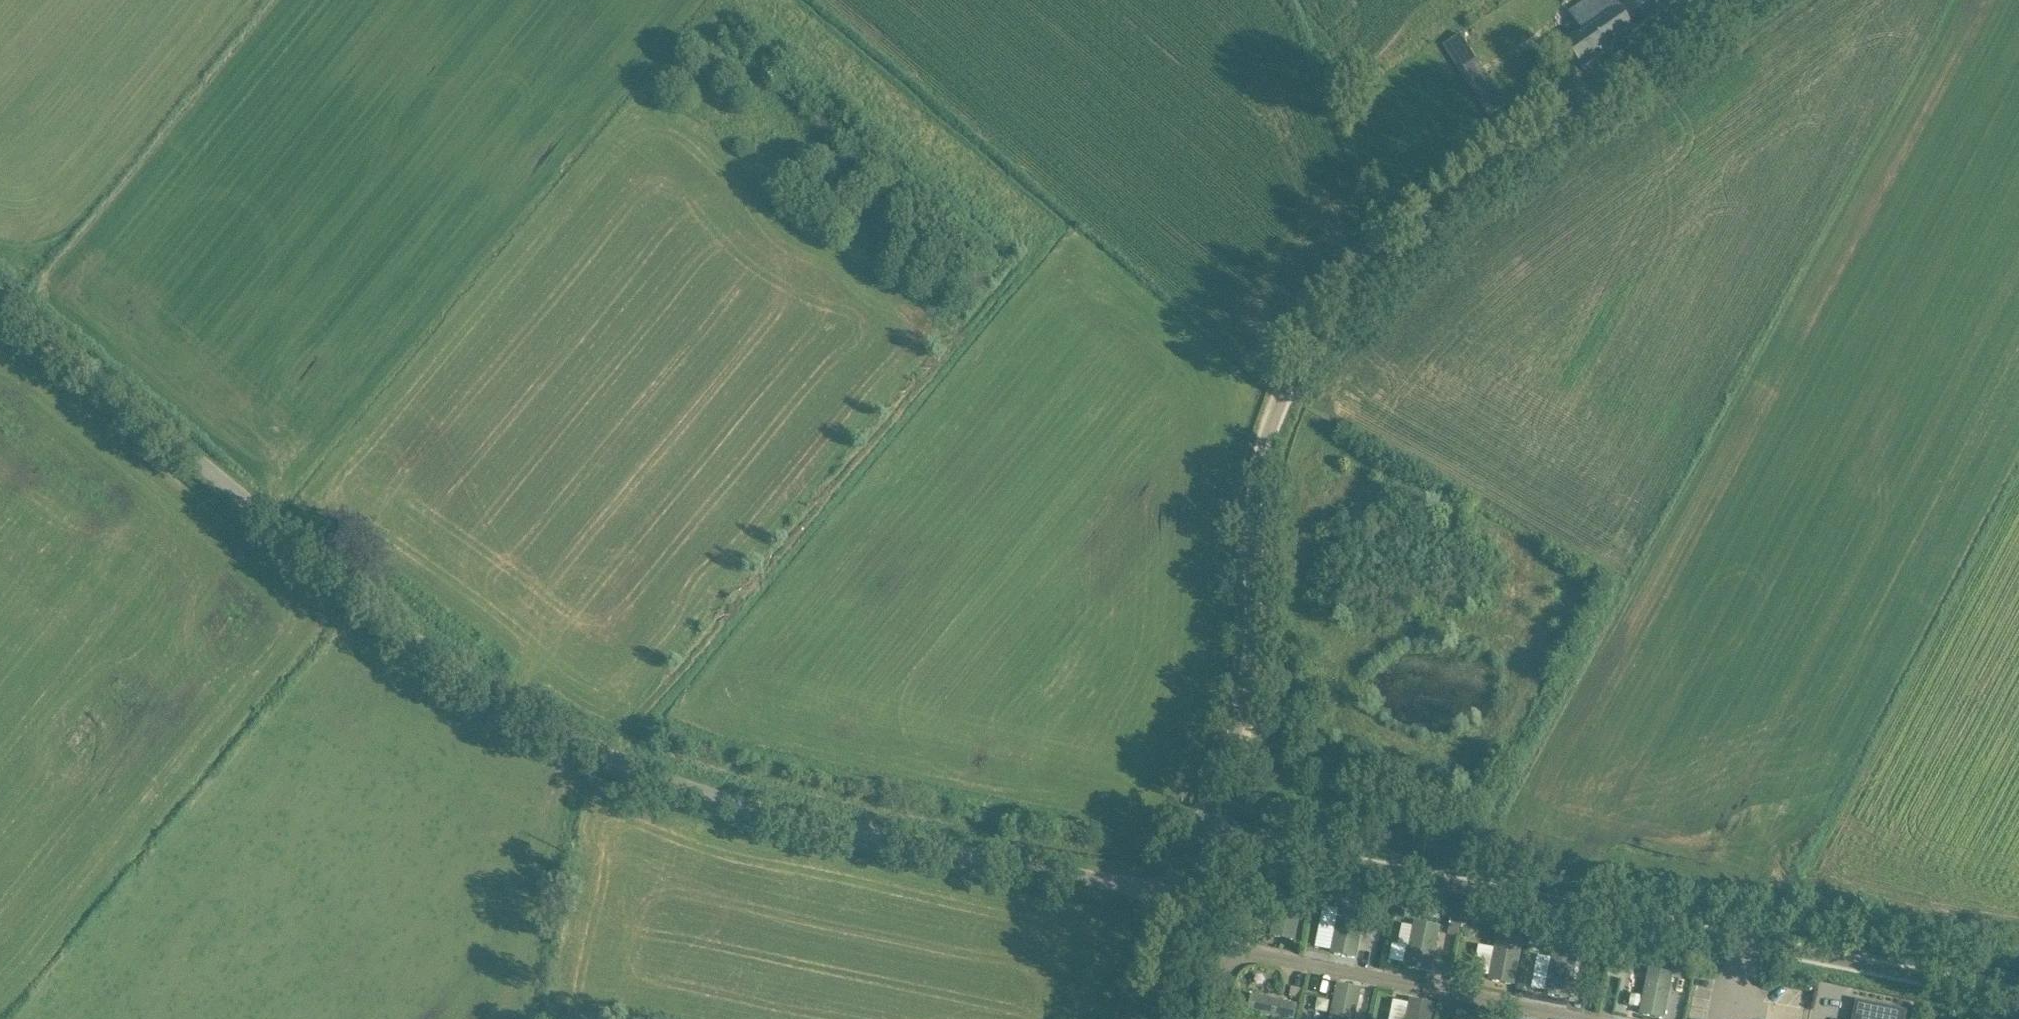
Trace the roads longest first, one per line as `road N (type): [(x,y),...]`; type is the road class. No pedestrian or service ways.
road 1 (unclassified): [(1174,893),(779,816),(635,769),(517,712),(439,660),(0,296)]
road 2 (unclassified): [(1200,831),(1252,664),(1258,478),(1277,413),(1303,365),(1460,205),(1735,0)]
road 3 (unclassified): [(2018,997),(1200,831)]
road 4 (unclassified): [(1131,1018),(1174,893)]

